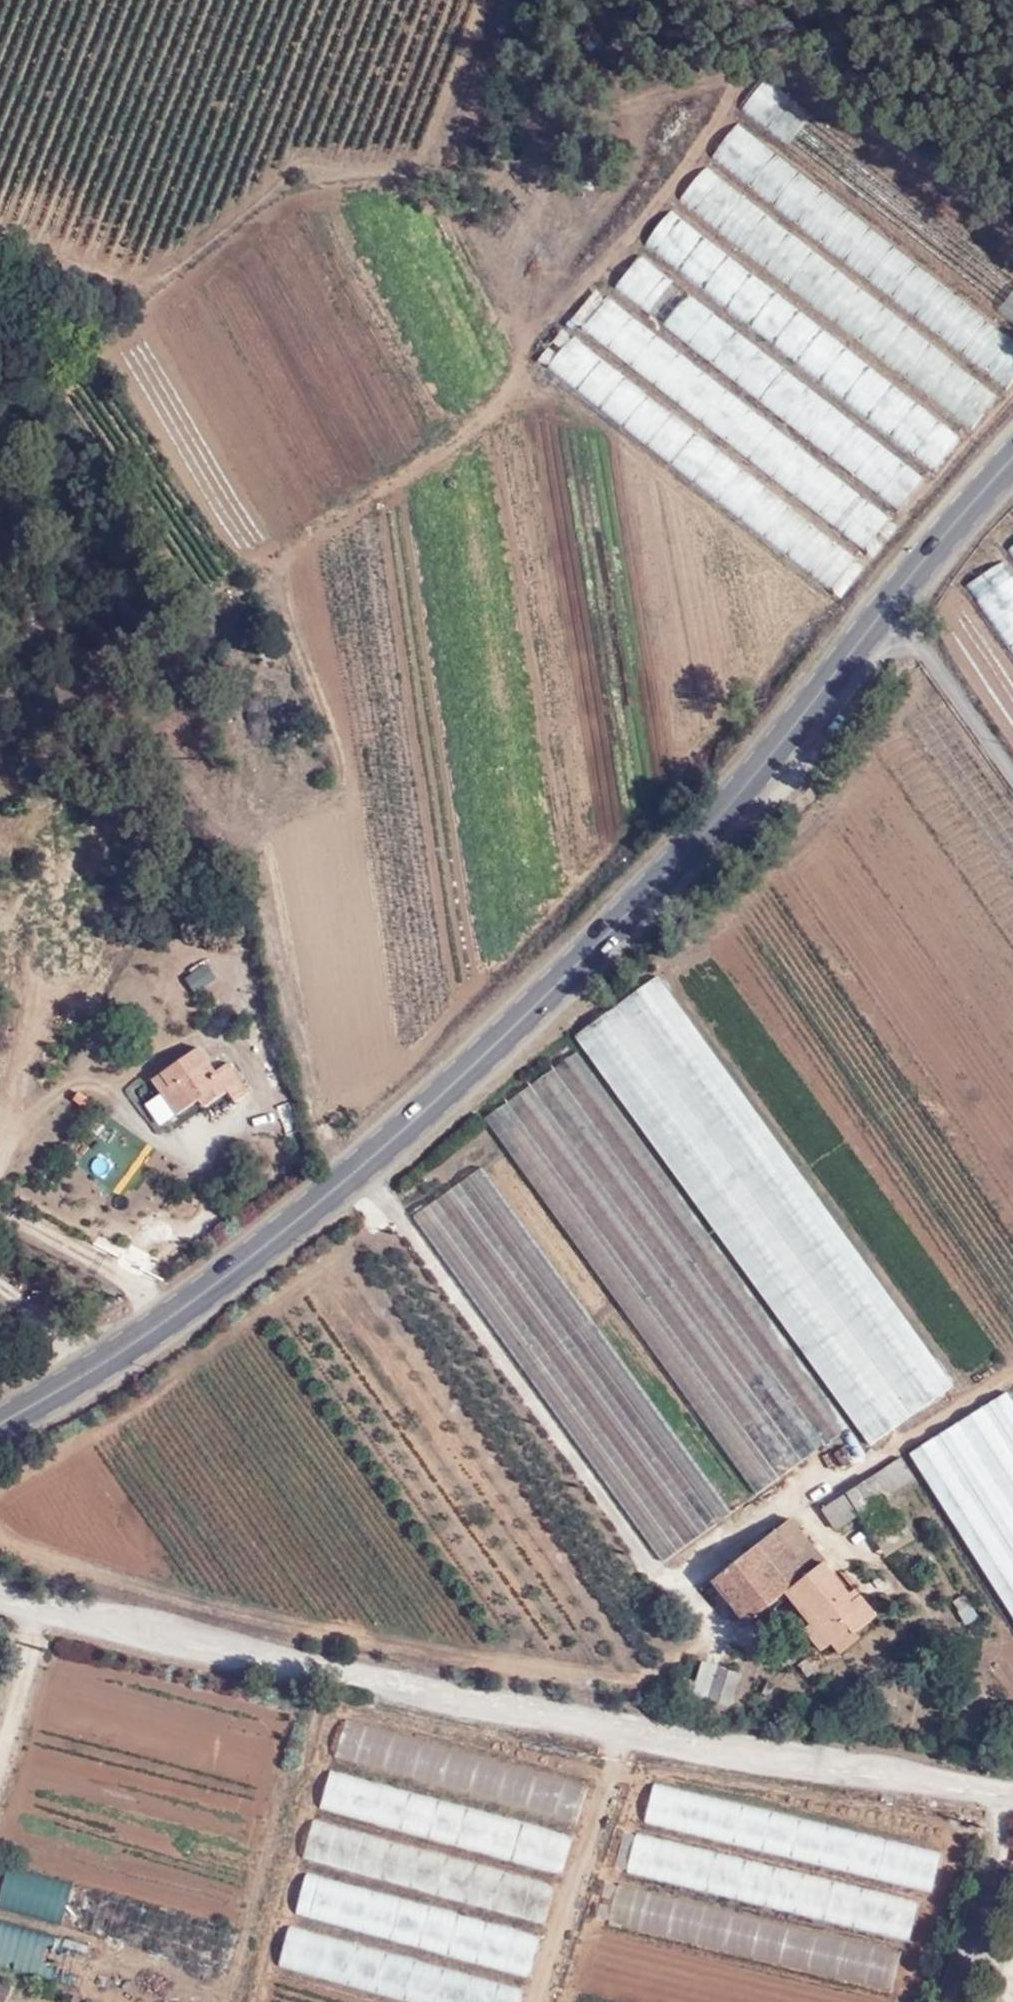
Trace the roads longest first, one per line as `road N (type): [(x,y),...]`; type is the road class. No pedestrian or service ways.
road 1 (track): [(341,1187),(283,980),(259,845),(262,832),(335,816),(345,801),(345,772),(280,578),(286,553),(524,385),(584,415),(866,633)]
road 2 (secondary): [(0,1419),(118,1351),(282,1235),(506,1036),(712,824),(1012,460)]
road 3 (track): [(689,1574),(692,1627),(681,1652),(636,1681),(274,1617),(63,1564),(0,1539)]
road 4 (track): [(0,401),(274,195),(321,180),(424,174),(546,197)]
road 5 (track): [(0,1480),(181,1368),(358,1229),(396,1214)]
road 6 (track): [(519,389),(513,308),(562,133),(589,108),(650,88),(729,94)]
road 7 (track): [(327,1667),(304,1782),(239,2001)]
road 8 (track): [(259,845),(127,721),(0,692)]
road 9 (track): [(534,2001),(627,1728)]
road 10 (track): [(565,2001),(632,1779),(612,1768)]
road 11 (track): [(1012,1367),(870,1462),(796,1498)]

